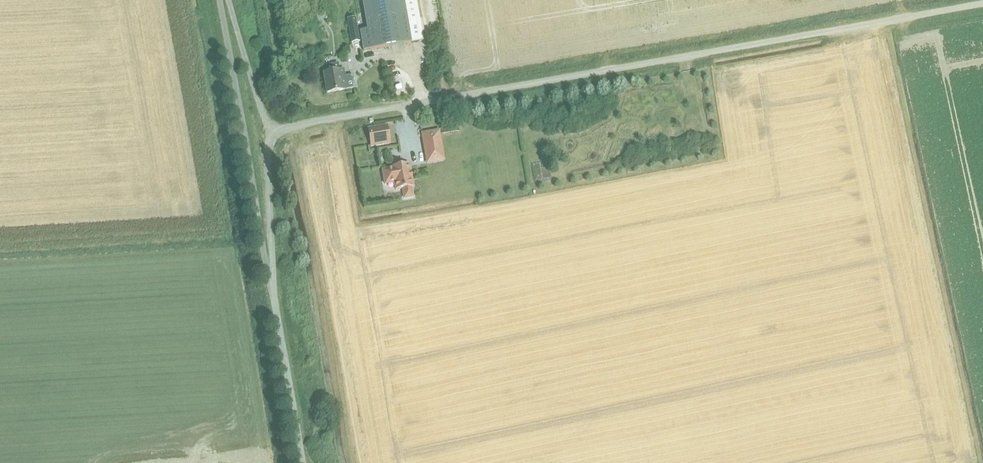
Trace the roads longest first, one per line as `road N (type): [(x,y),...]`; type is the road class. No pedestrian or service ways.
road 1 (unclassified): [(275,129),(982,3)]
road 2 (tertiary): [(274,295),(223,0)]
road 3 (tertiary): [(303,462),(274,295)]
road 4 (unclassified): [(274,295),(275,129)]
road 5 (unclassified): [(275,129),(231,0)]

